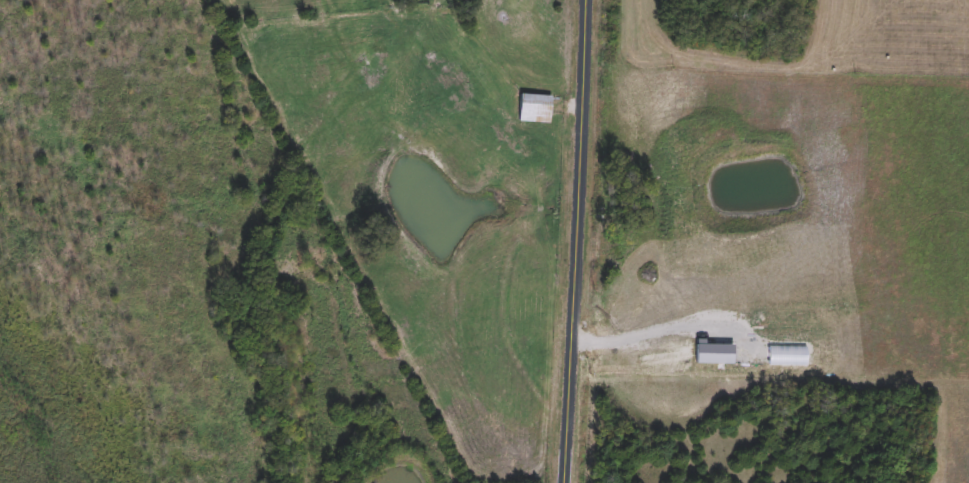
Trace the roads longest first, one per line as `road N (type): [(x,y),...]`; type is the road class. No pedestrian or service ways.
road 1 (residential): [(567,482),(589,0)]

